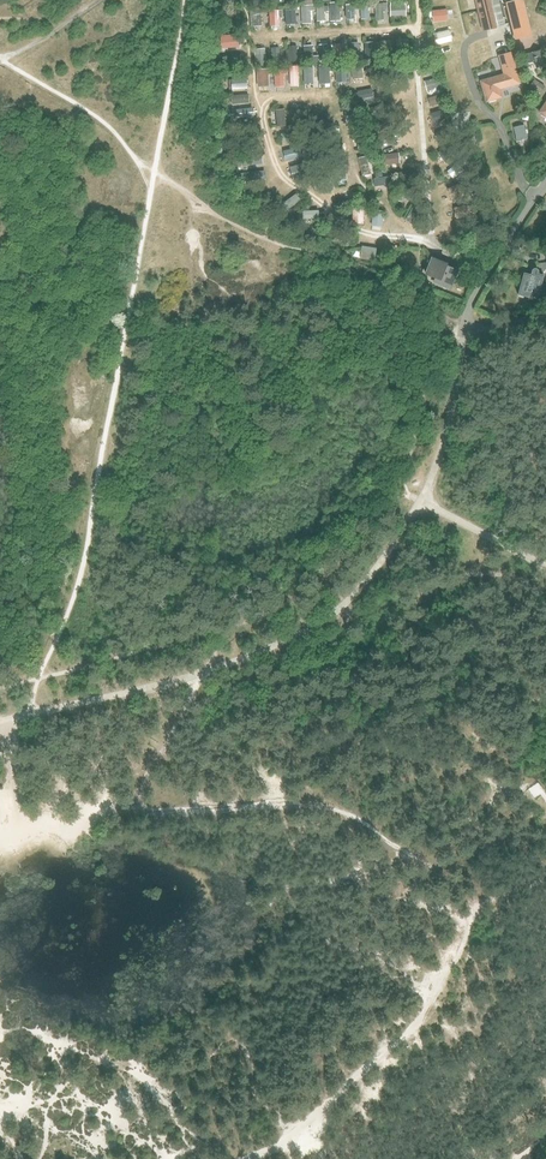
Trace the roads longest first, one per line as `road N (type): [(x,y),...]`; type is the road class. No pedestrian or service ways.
road 1 (unclassified): [(465,329),(489,270),(545,183)]

